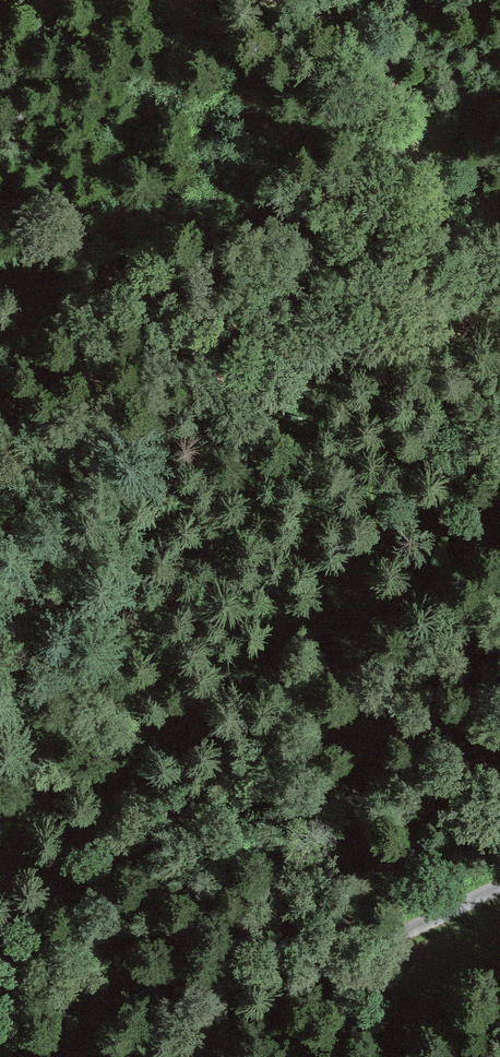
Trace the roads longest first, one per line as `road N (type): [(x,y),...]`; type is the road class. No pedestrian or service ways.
road 1 (track): [(0,864),(79,777),(257,645),(341,571),(445,417),(499,366)]
road 2 (track): [(174,1056),(251,999),(368,958),(499,896)]
road 3 (track): [(285,0),(368,58),(499,221)]

